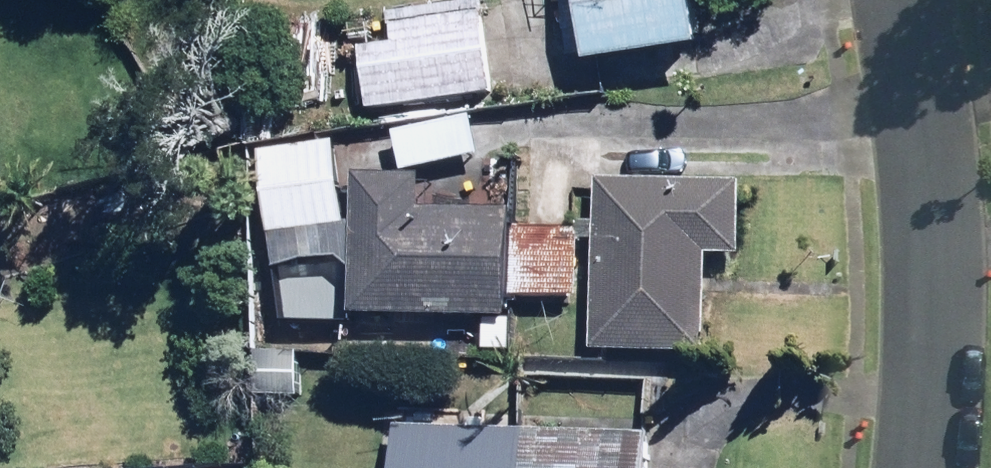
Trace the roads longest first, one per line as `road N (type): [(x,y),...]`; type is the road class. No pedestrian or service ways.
road 1 (residential): [(903,0),(925,147),(925,467)]

